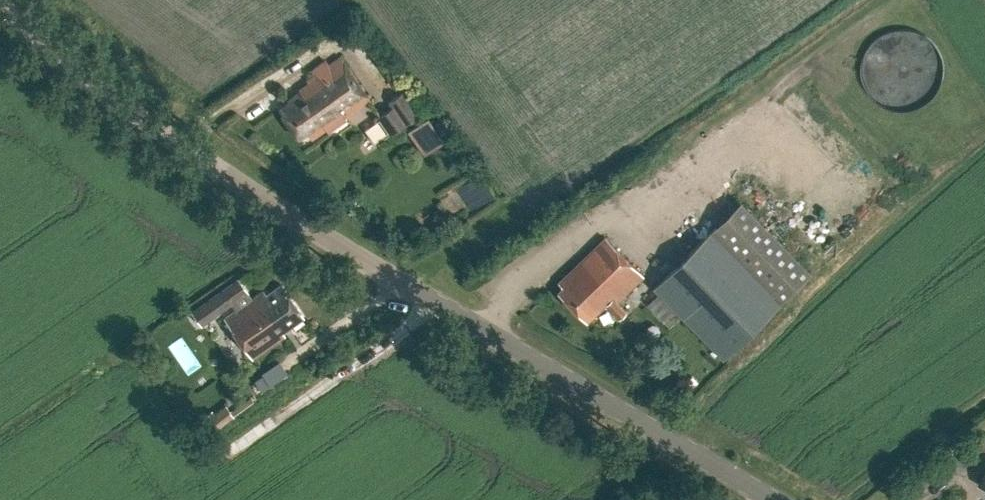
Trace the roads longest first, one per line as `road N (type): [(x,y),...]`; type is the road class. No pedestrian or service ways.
road 1 (tertiary): [(775,499),(243,186),(62,56),(11,0)]

